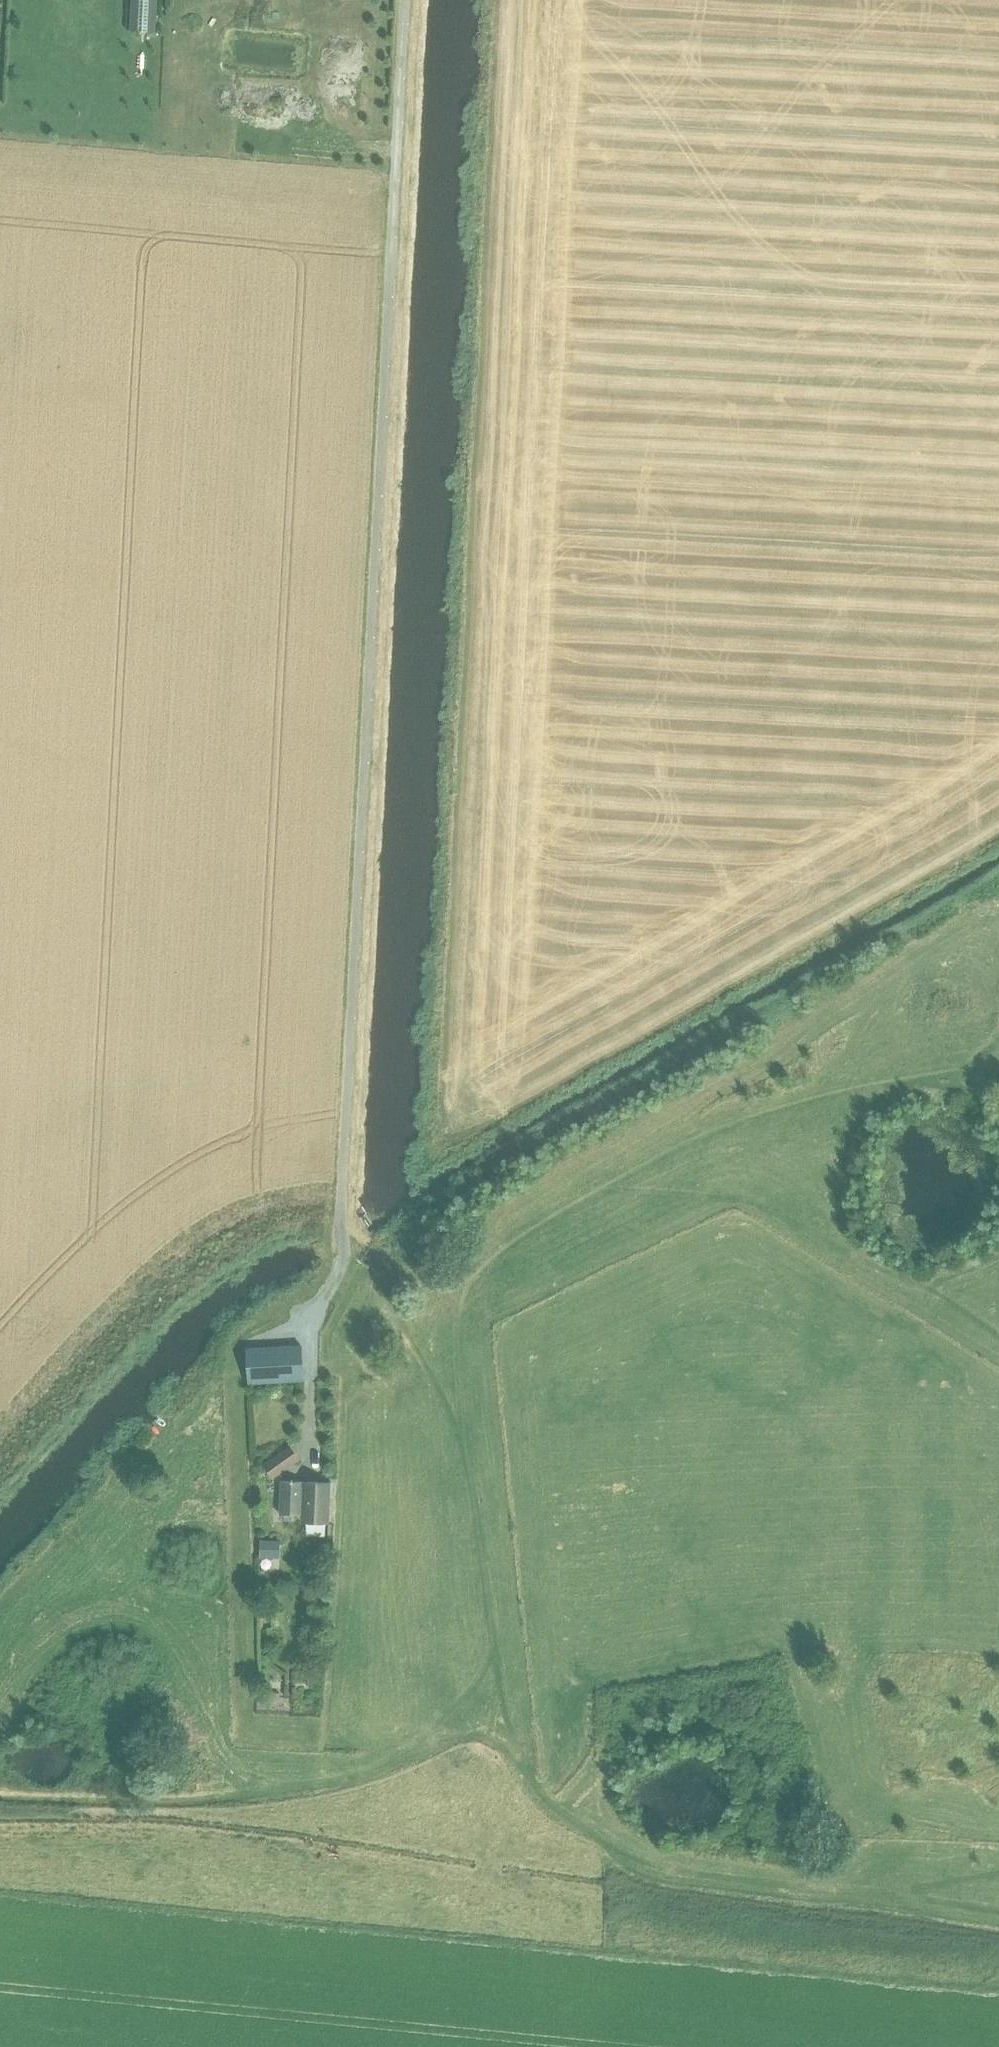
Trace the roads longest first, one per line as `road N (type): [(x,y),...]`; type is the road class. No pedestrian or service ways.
road 1 (unclassified): [(310,1467),(309,1338),(352,1248),(345,1217),(405,0)]
road 2 (track): [(422,1741),(504,1738),(526,1778),(628,1855),(998,1903)]
road 3 (track): [(998,1064),(854,1085),(717,1127),(507,1237),(466,1275)]
road 4 (track): [(422,1741),(489,1667),(456,1329),(466,1275)]
road 5 (track): [(0,1794),(211,1801),(342,1776),(395,1759),(422,1741)]
road 6 (track): [(378,1272),(466,1455)]
road 7 (track): [(466,1275),(378,1272),(352,1248)]

